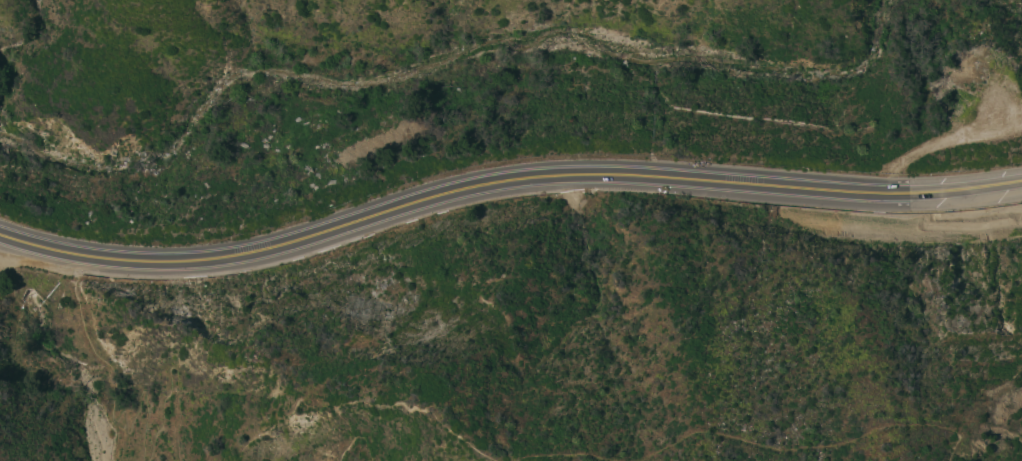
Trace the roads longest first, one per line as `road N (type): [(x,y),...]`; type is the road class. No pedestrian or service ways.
road 1 (primary): [(0,235),(75,255),(183,262),(280,247),(374,215)]
road 2 (primary): [(654,177),(868,191),(1021,180)]
road 3 (primary): [(374,215),(517,179),(654,177)]

